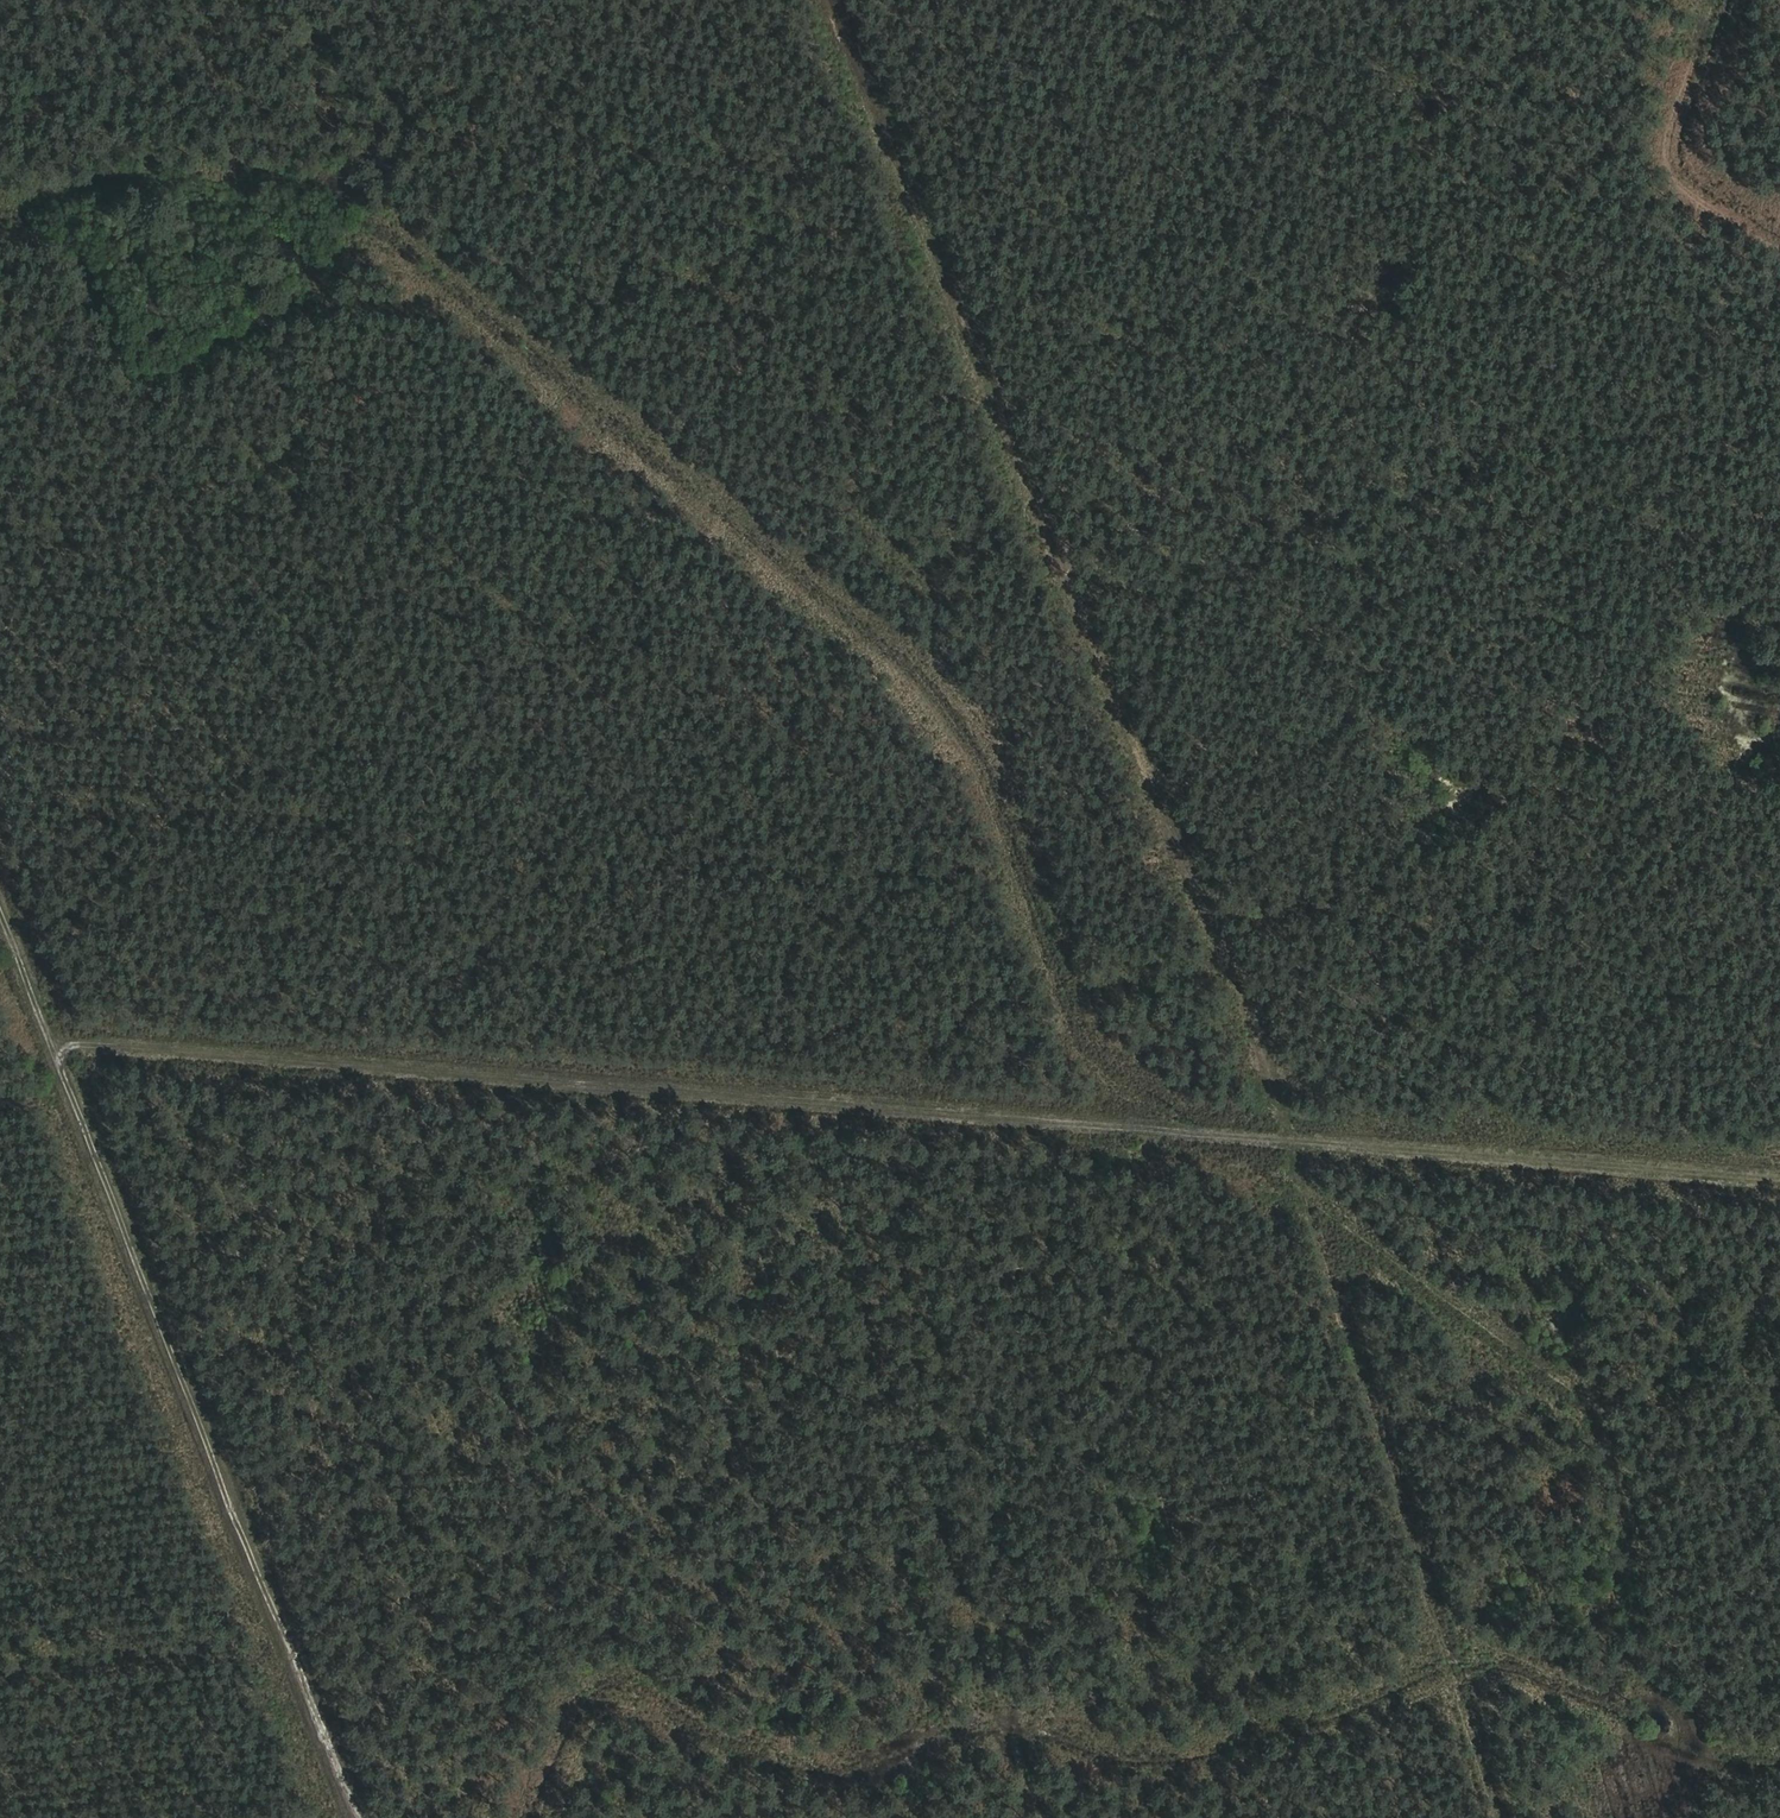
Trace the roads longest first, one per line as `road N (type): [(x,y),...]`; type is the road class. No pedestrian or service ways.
road 1 (track): [(68,1046),(1779,1178)]
road 2 (track): [(370,1817),(0,872)]

